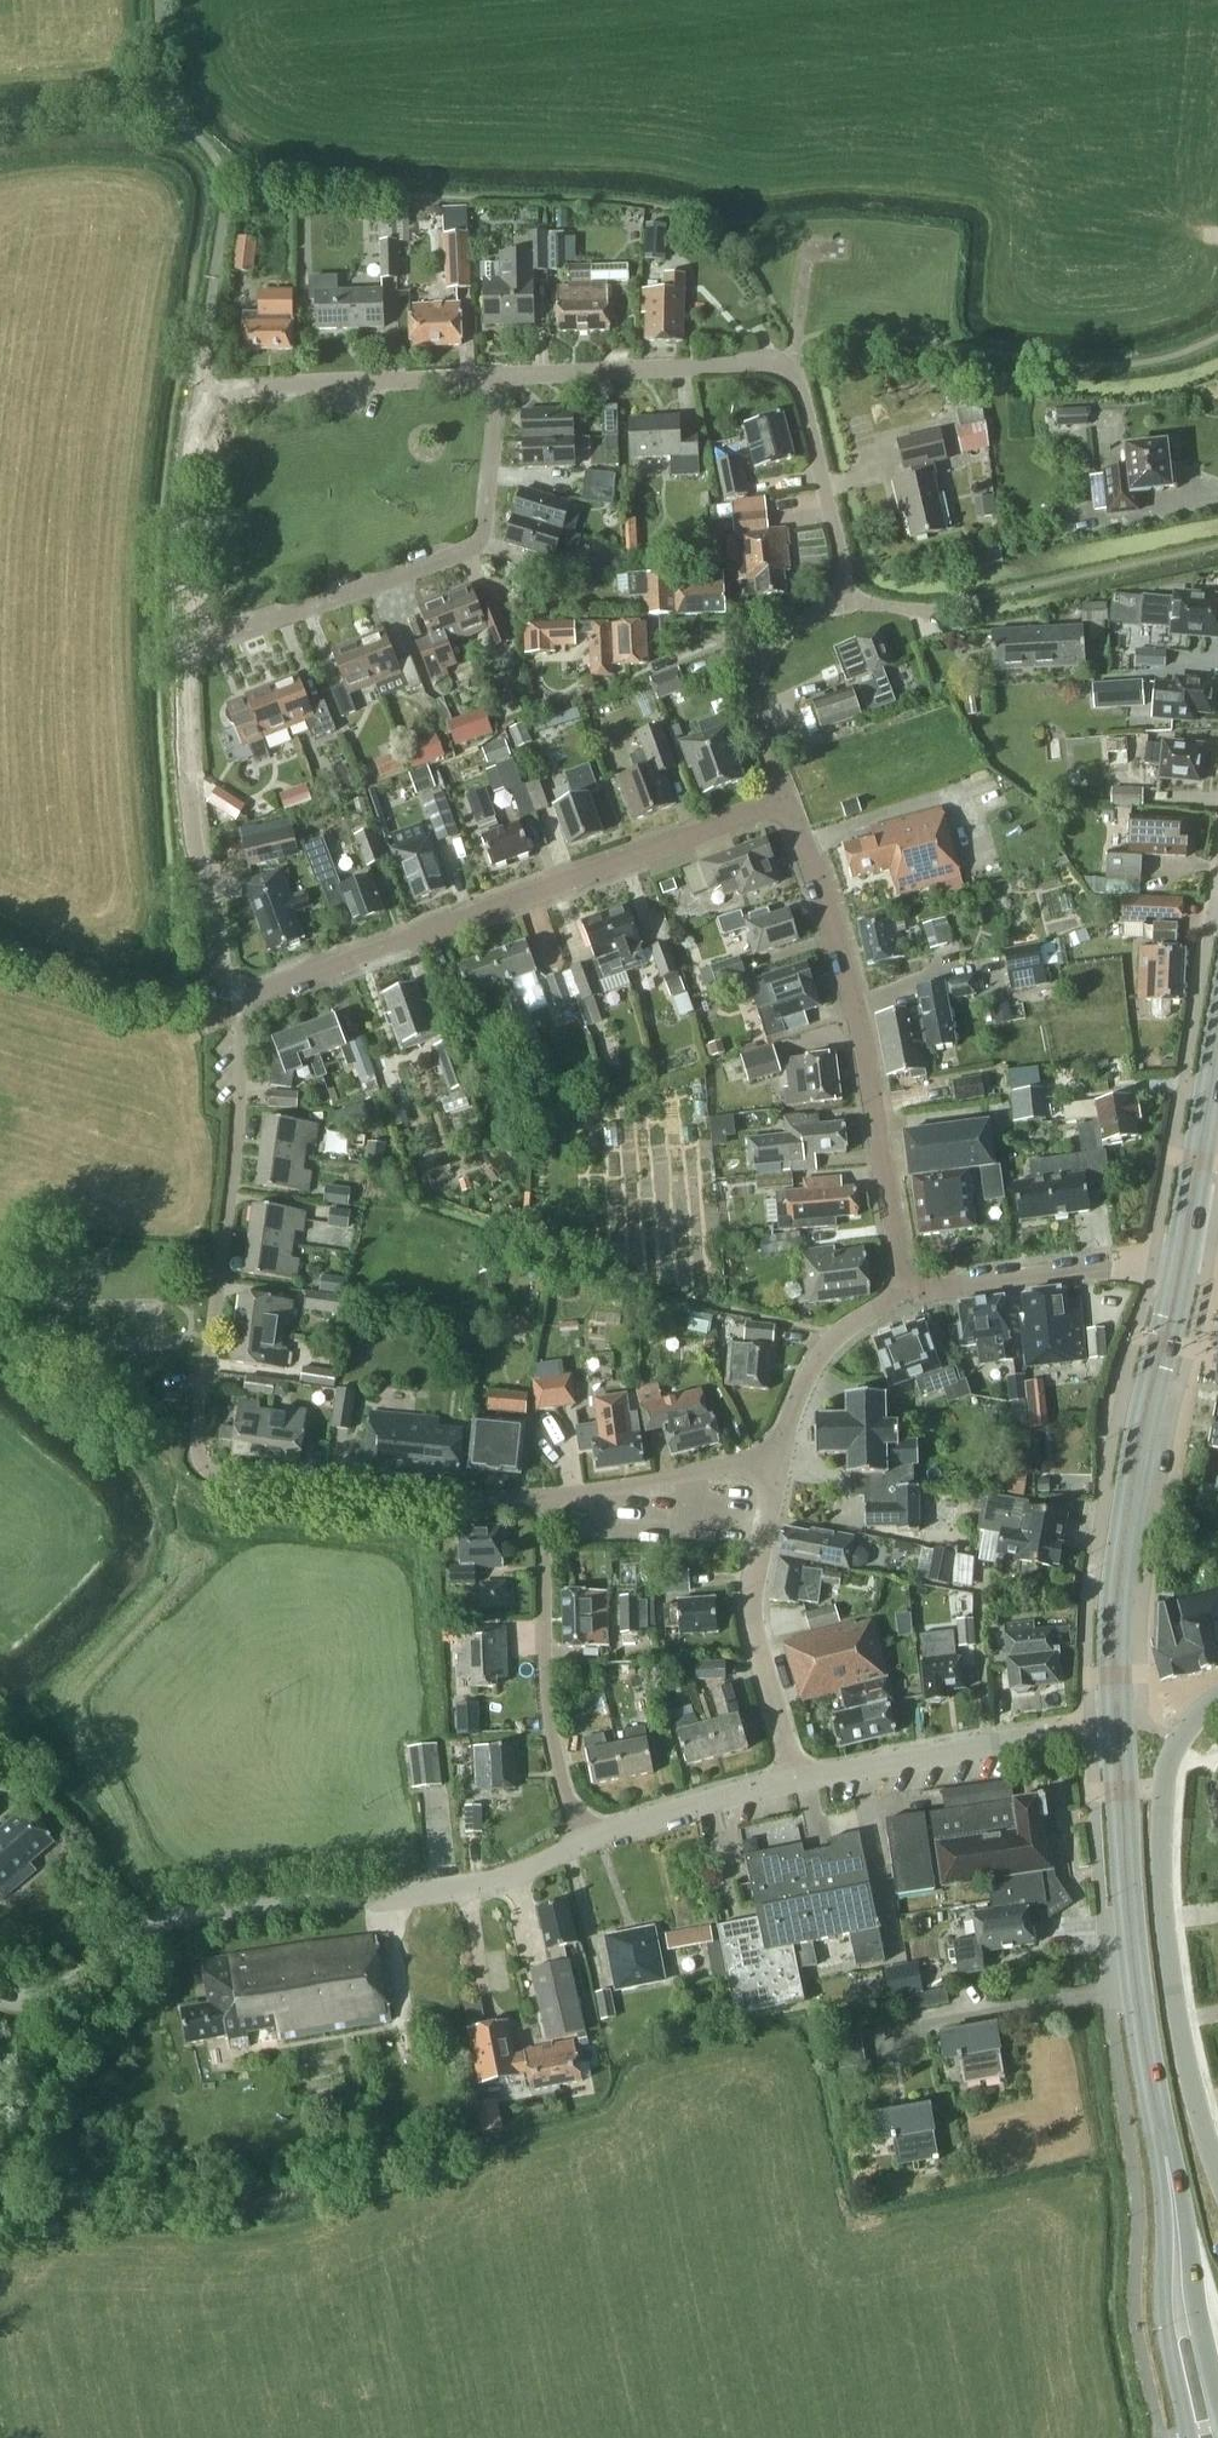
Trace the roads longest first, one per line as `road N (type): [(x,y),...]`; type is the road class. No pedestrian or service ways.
road 1 (residential): [(237,1002),(241,1095),(200,1461),(218,1473),(351,1493),(542,1497)]
road 2 (unclassified): [(0,1997),(53,1994),(167,1921),(483,1885),(582,1844)]
road 3 (residential): [(237,1002),(788,799)]
road 4 (residential): [(842,592),(843,563),(803,400),(779,368),(754,362),(500,376)]
road 5 (residential): [(901,1286),(855,999),(788,799)]
road 6 (residential): [(500,376),(483,531),(474,547),(183,653)]
road 7 (primary): [(1117,1725),(1123,1547),(1182,1252)]
road 8 (residential): [(1217,2170),(1185,2053),(1162,1914),(1161,1824),(1177,1740)]
road 9 (primary): [(1163,2141),(1133,1954),(1117,1725)]
road 10 (residential): [(183,653),(196,837),(221,975),(237,1002)]
road 11 (residential): [(582,1844),(546,1704),(542,1497)]
road 12 (unclassified): [(795,1778),(1117,1725)]
road 13 (residential): [(795,1778),(751,1618),(778,1465)]
road 14 (primary): [(1163,2141),(1164,2326),(1188,2437)]
road 15 (residential): [(212,392),(203,368),(225,186),(220,164),(179,113)]
road 16 (residential): [(500,376),(212,392)]
road 17 (residential): [(901,1286),(943,1287),(1182,1252)]
road 18 (primary): [(1217,2406),(1182,2189),(1163,2141)]
road 19 (residential): [(212,392),(191,452),(183,653)]
road 20 (residential): [(788,799),(755,698),(754,670),(777,640),(842,592)]
road 21 (residential): [(542,1497),(778,1465)]
road 22 (residential): [(778,1465),(815,1364),(901,1286)]
road 23 (unclassified): [(582,1844),(626,1823),(795,1778)]
road 24 (primary): [(1182,1252),(1217,1043)]

